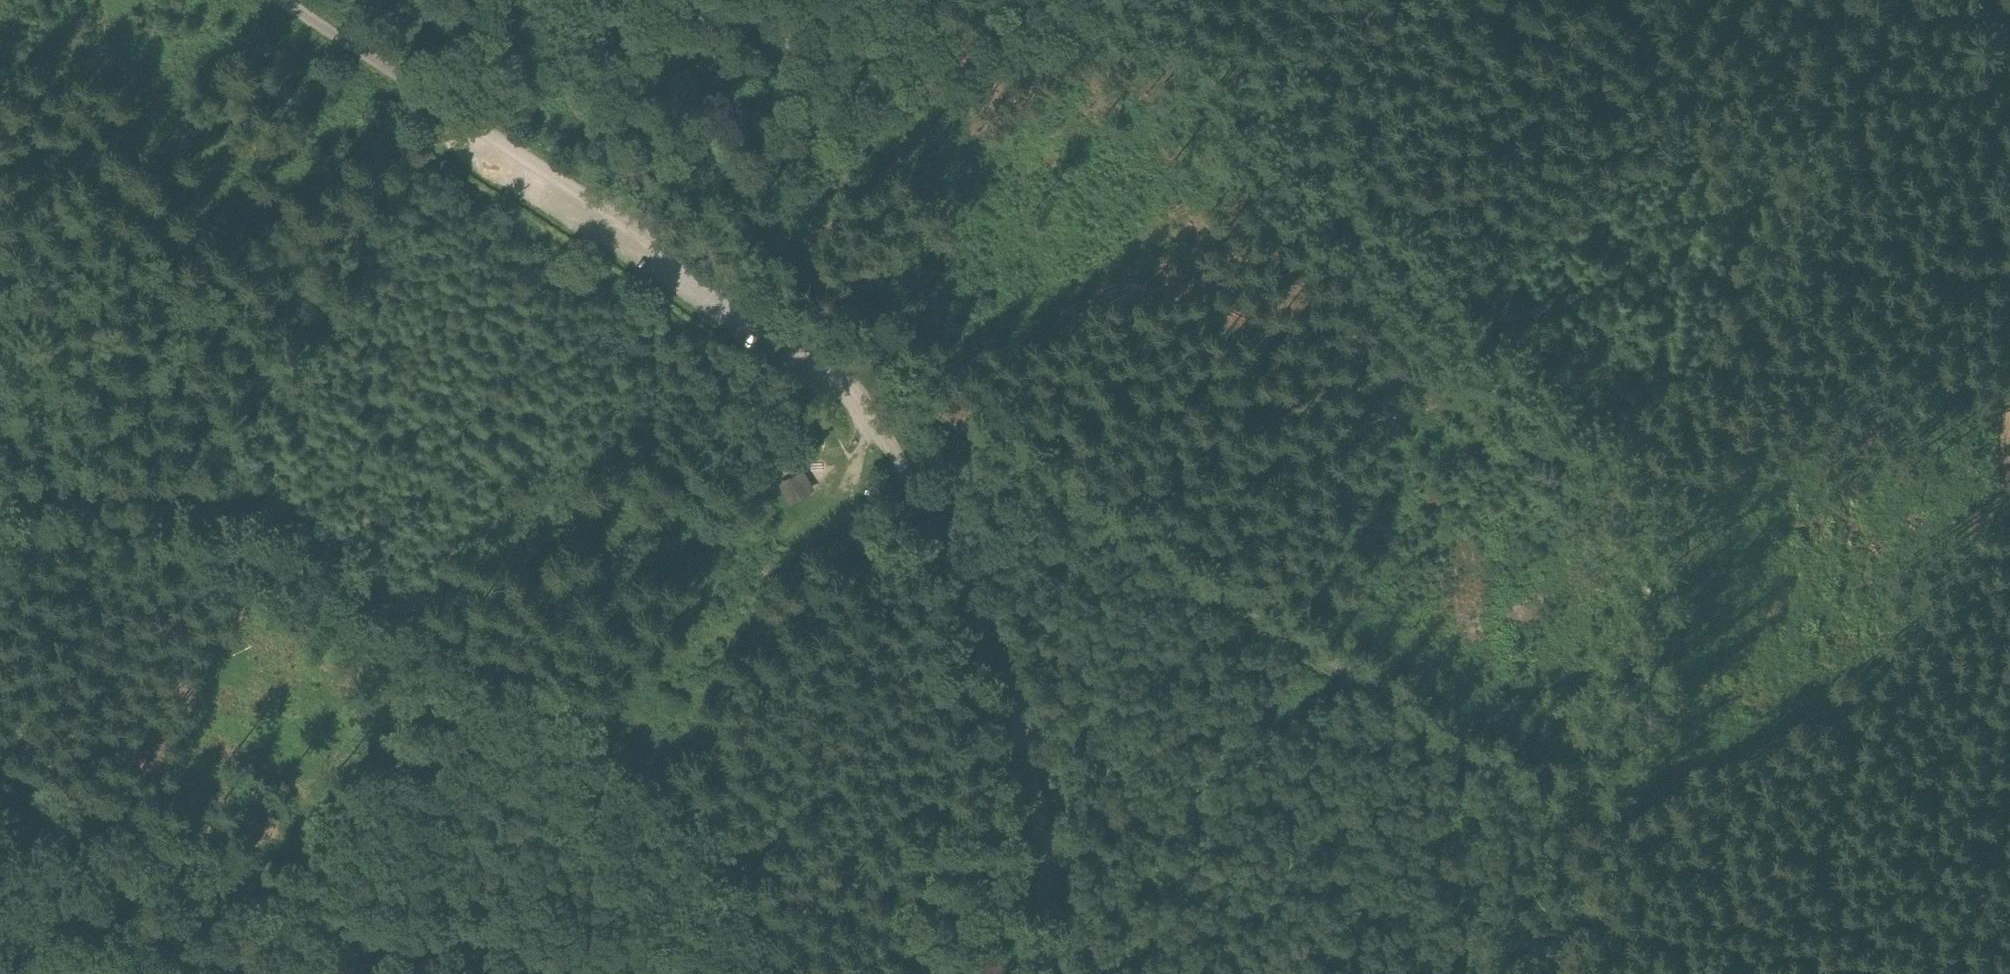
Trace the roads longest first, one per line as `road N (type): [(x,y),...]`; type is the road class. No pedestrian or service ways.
road 1 (unclassified): [(1043,973),(1043,868),(1016,719),(933,522),(848,381),(820,348),(762,306),(424,89)]
road 2 (track): [(0,473),(95,476),(179,491),(424,617),(632,743),(694,794),(729,836),(755,902),(768,973)]
road 3 (track): [(848,381),(874,382),(932,410),(1389,699),(1547,806),(1561,825),(1594,840),(1673,822)]
road 4 (track): [(1960,973),(1998,583),(2009,345)]
road 5 (track): [(1673,822),(1763,920),(1802,936),(1851,921),(1879,927),(1932,973)]
road 6 (track): [(1673,822),(1689,535)]

